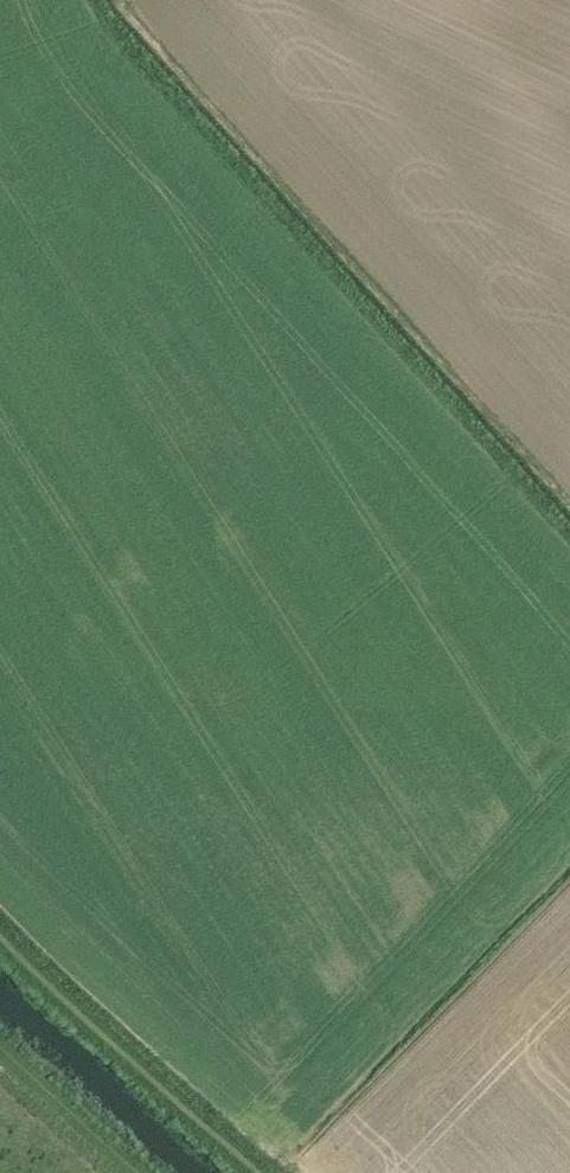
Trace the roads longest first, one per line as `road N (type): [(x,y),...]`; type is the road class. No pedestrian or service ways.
road 1 (track): [(0,933),(255,1172)]

